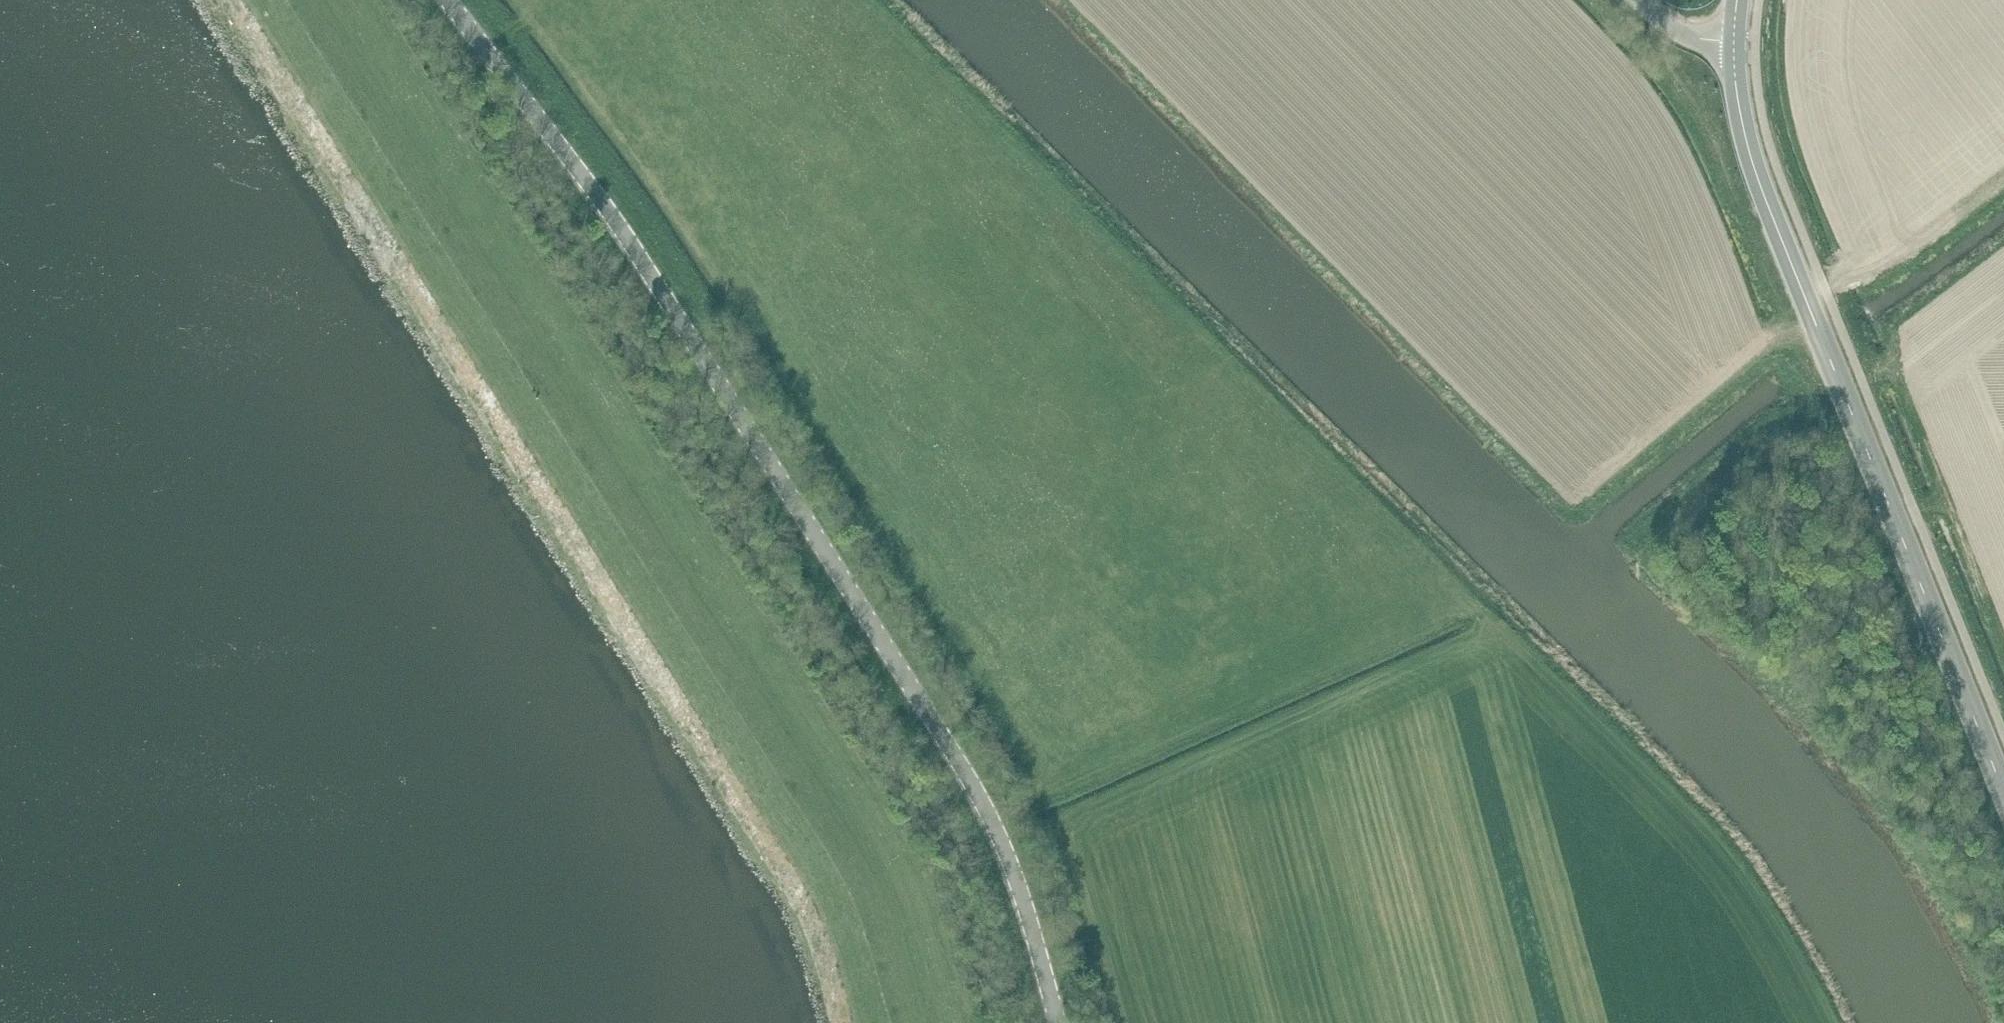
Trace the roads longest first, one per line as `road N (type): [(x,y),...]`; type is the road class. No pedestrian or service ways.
road 1 (unclassified): [(438,0),(707,377),(898,678),(997,854),(1046,1022)]
road 2 (secondary): [(2003,787),(1768,205),(1744,135),(1734,42)]

